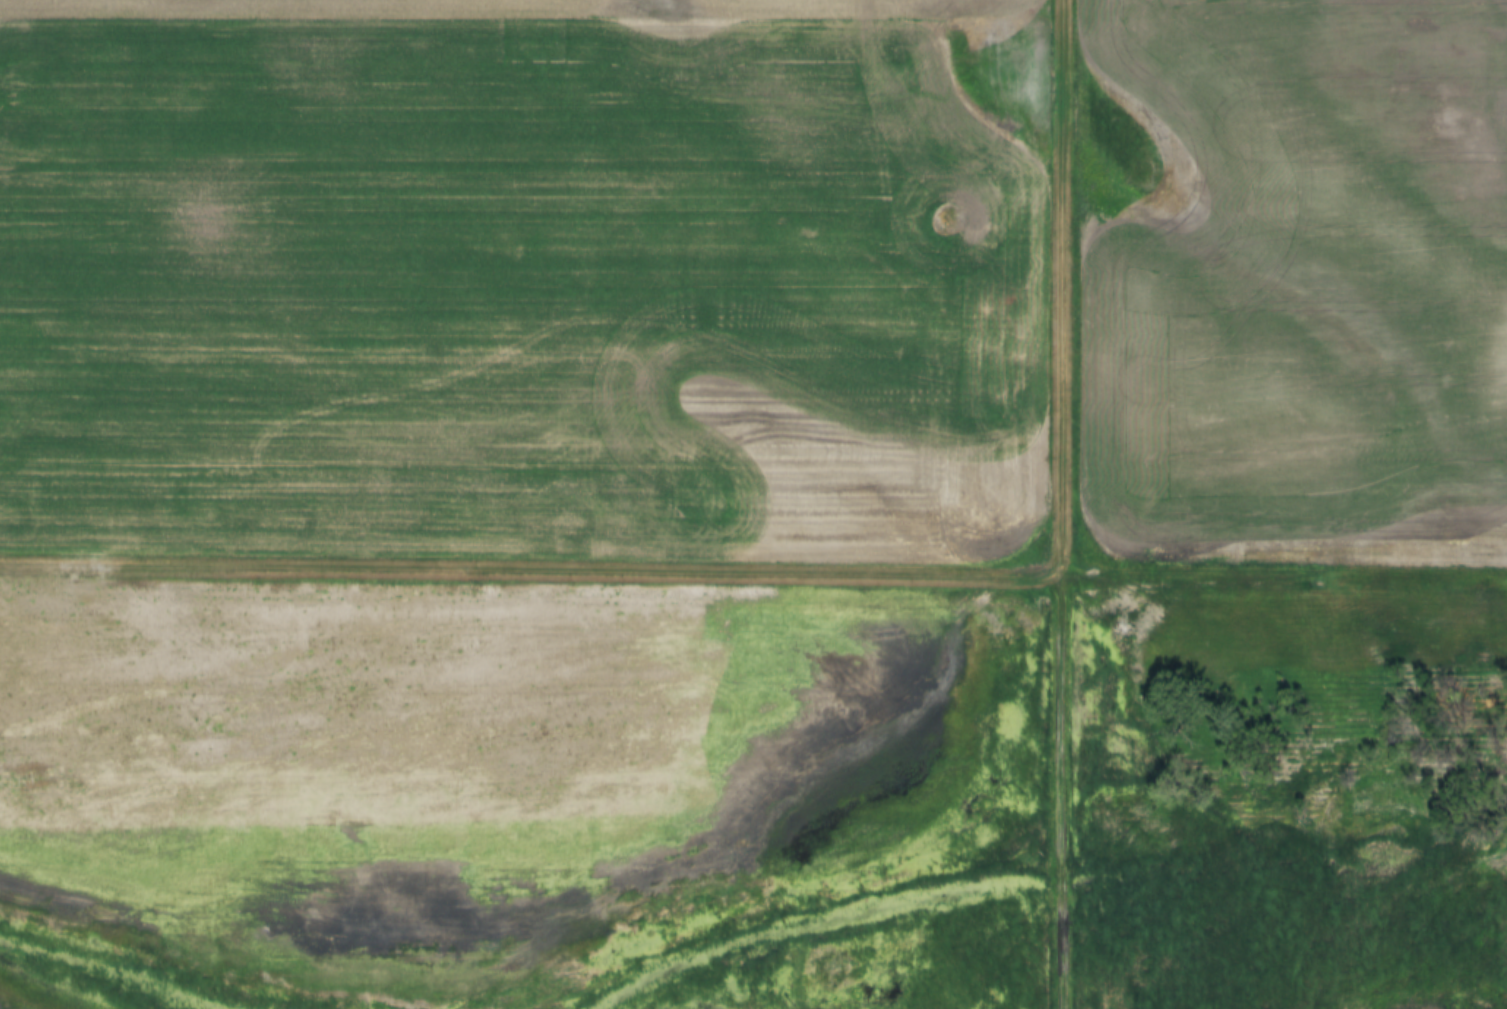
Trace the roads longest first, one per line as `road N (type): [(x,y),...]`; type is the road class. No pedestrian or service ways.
road 1 (track): [(1061,578),(0,562)]
road 2 (track): [(1065,1008),(1060,0)]

